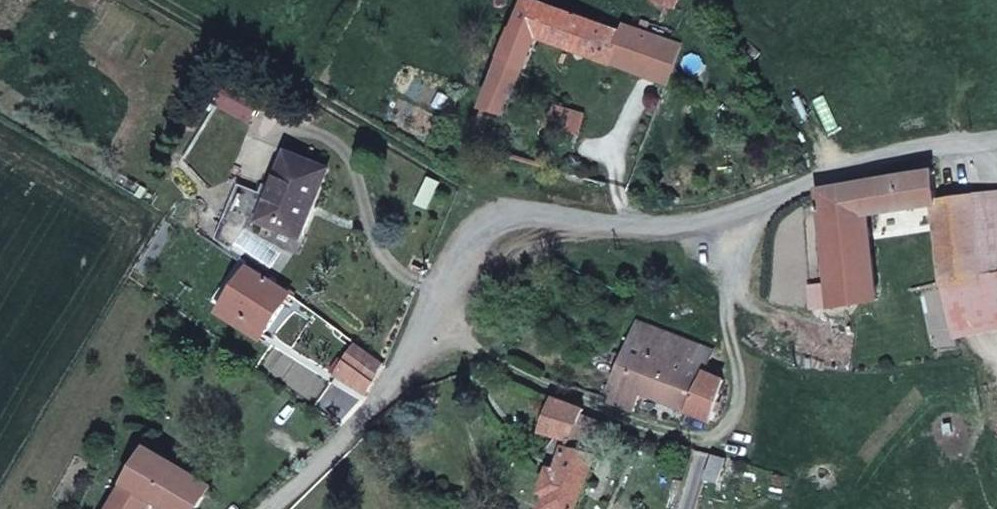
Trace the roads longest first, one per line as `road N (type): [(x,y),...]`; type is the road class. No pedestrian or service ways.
road 1 (unclassified): [(996,141),(953,143),(714,220),(626,226),(521,213),(469,229),(384,406),(276,508)]

